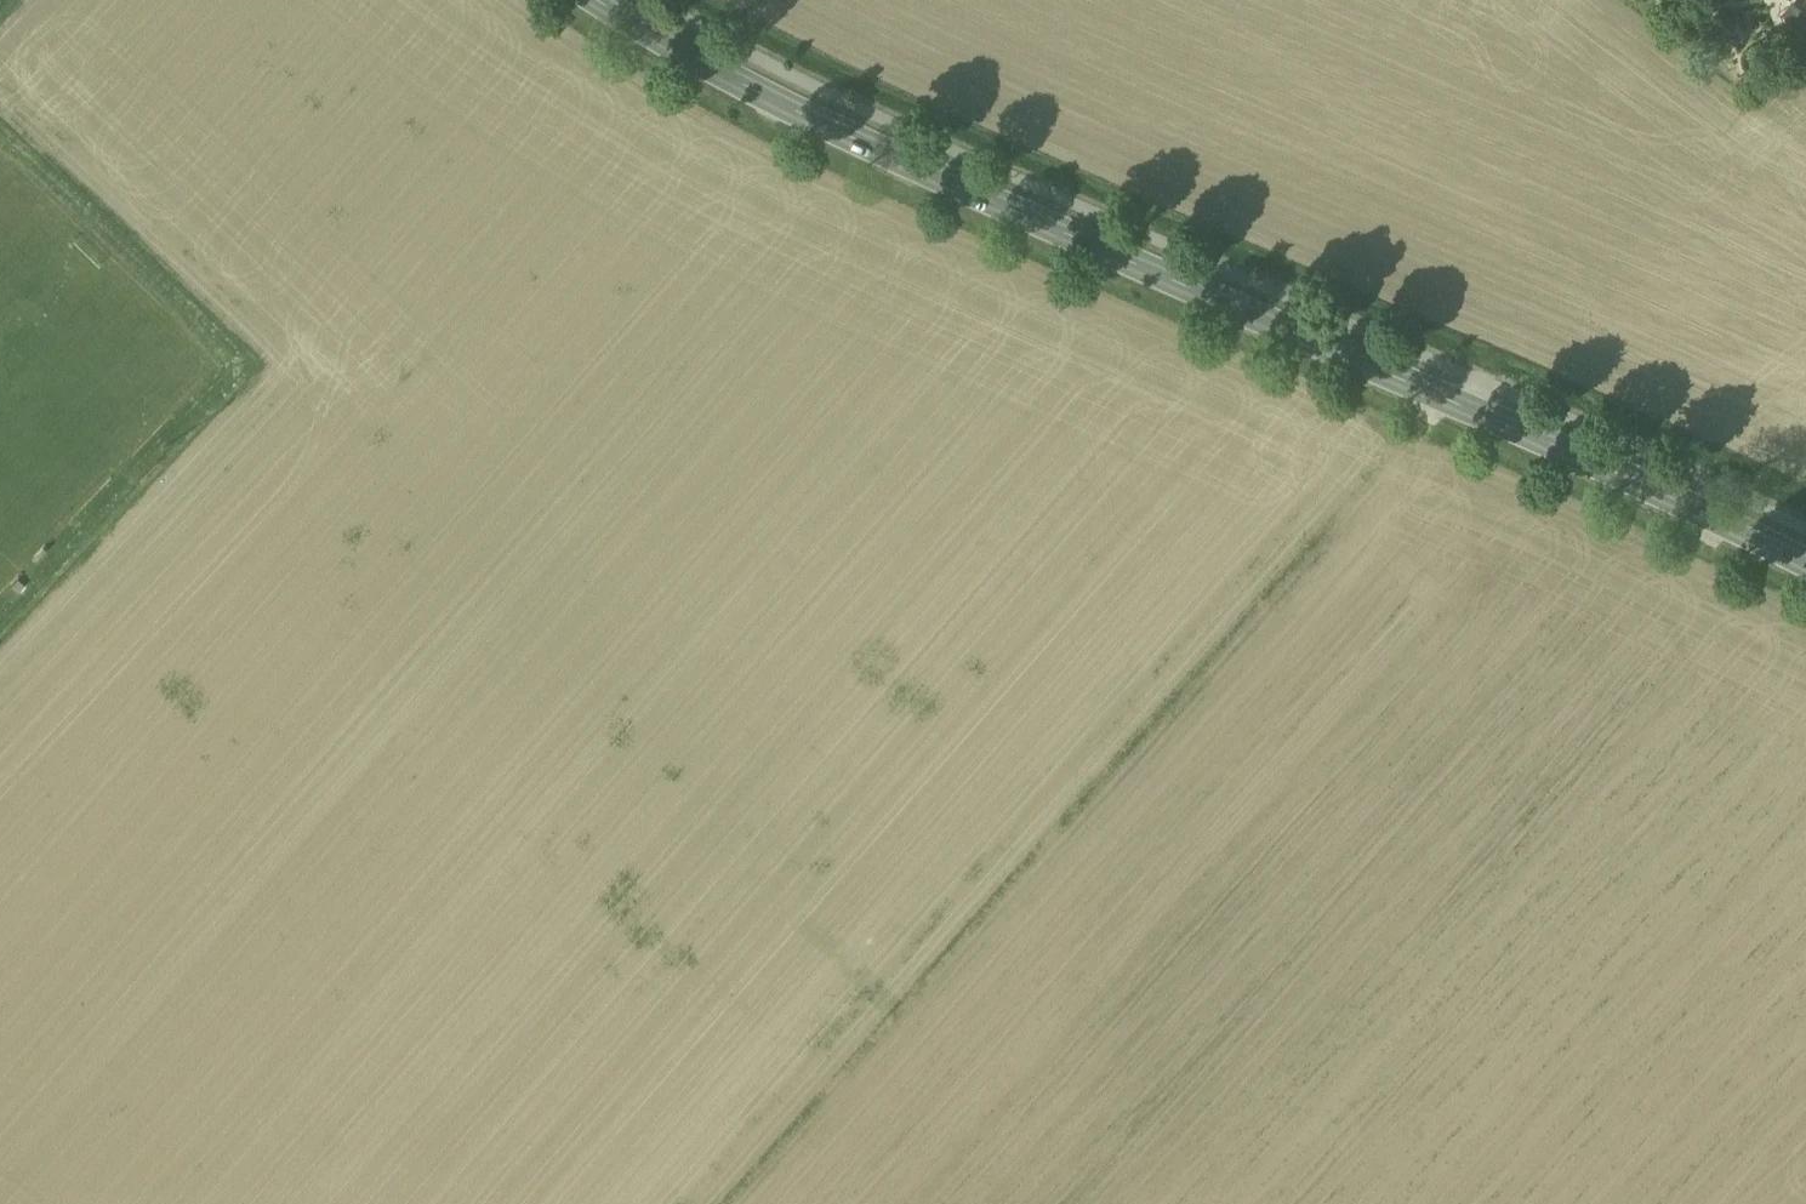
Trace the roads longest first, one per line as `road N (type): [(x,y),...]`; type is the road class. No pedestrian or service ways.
road 1 (secondary): [(600,0),(852,136),(1805,561)]

